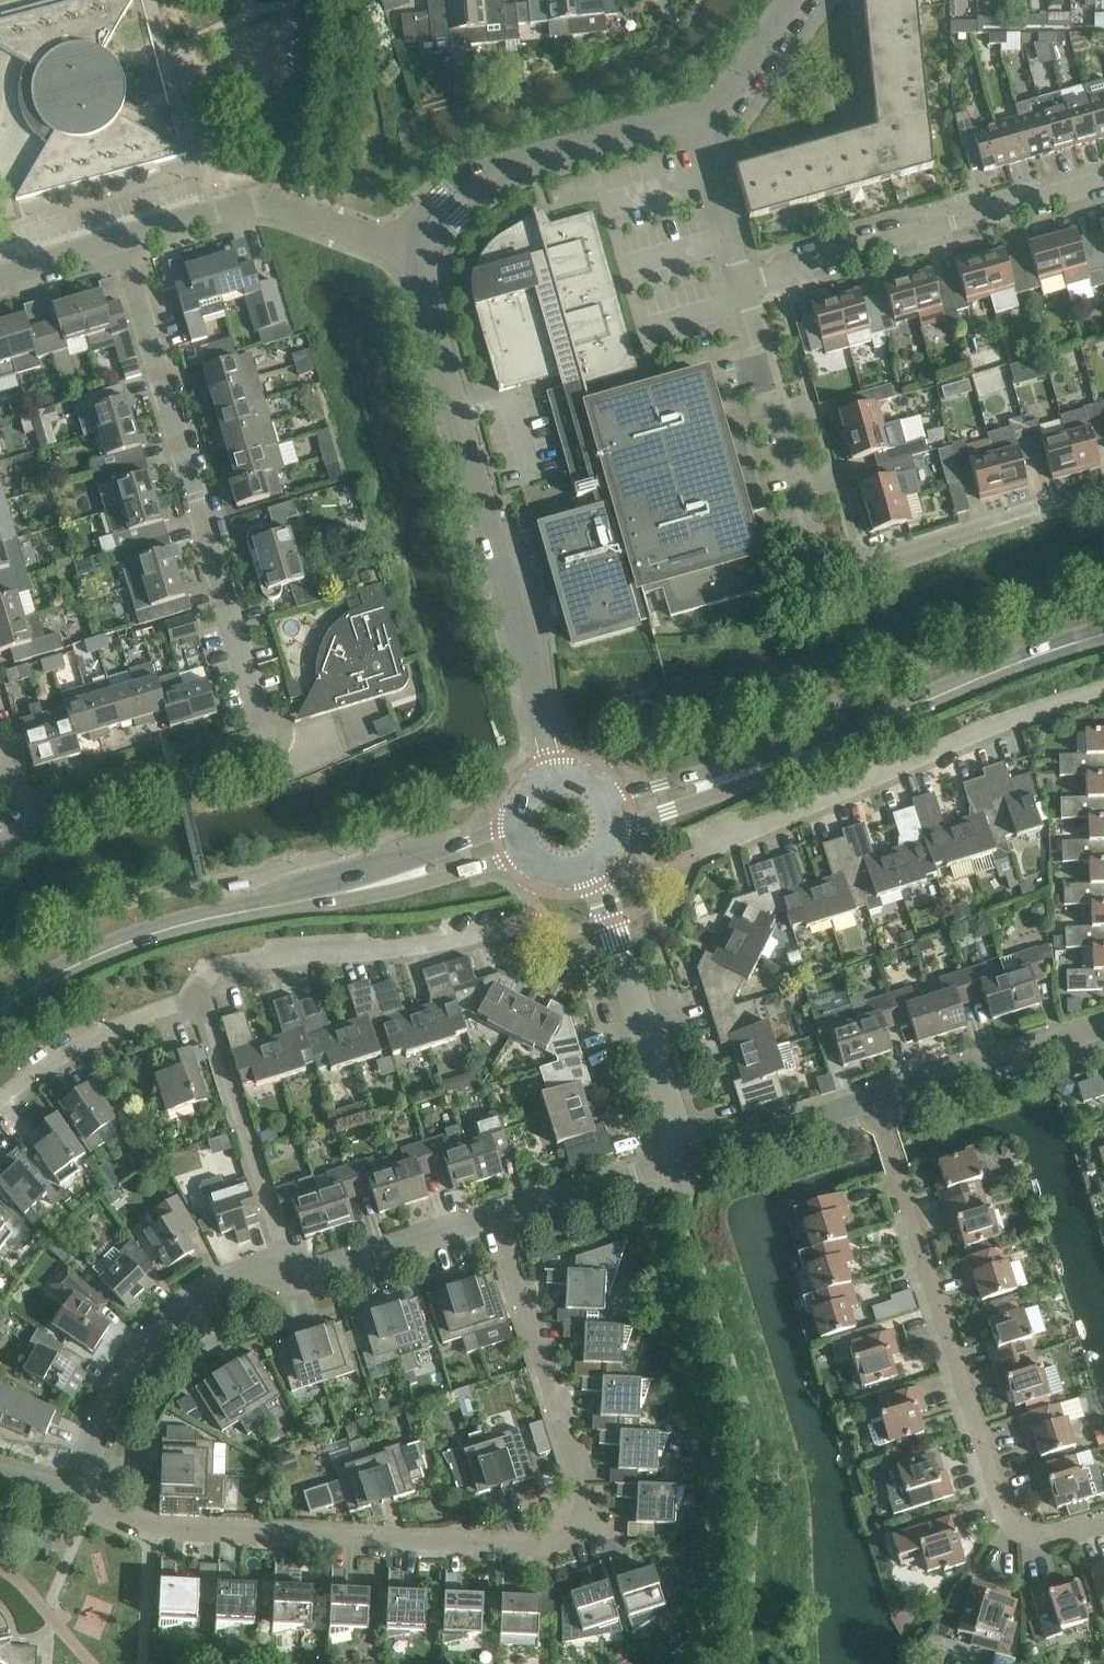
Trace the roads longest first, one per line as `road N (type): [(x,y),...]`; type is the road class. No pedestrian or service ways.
road 1 (residential): [(75,1496),(160,1530),(531,1546),(572,1530),(580,1488),(495,1218)]
road 2 (residential): [(0,765),(42,814),(56,813),(238,757),(265,738),(255,682),(123,240)]
road 3 (residential): [(1103,497),(890,562),(864,565),(831,555),(818,538),(749,290)]
road 4 (unclassified): [(556,777),(428,305)]
road 5 (residential): [(897,1167),(1006,1512),(1019,1532),(1045,1538),(1103,1522)]
road 6 (residential): [(1103,690),(991,725),(697,854)]
road 7 (residential): [(1103,184),(749,290)]
road 8 (secondary): [(0,1010),(74,965),(148,934),(331,895)]
road 9 (residential): [(293,1272),(270,1268),(220,1286),(145,1347),(116,1393),(75,1496)]
road 10 (residential): [(202,996),(213,966),(367,953),(495,928)]
road 11 (residential): [(123,240),(242,205),(275,205),(408,246)]
road 12 (residential): [(202,996),(293,1272)]
road 13 (secondary): [(1103,634),(846,736)]
road 14 (secondary): [(613,836),(768,777),(846,736)]
road 15 (secondary): [(846,736),(603,793)]
road 16 (residential): [(685,1159),(610,921)]
road 17 (residential): [(1103,1029),(877,1099)]
road 18 (residential): [(0,1099),(103,1033),(202,996)]
road 19 (residential): [(495,1218),(310,1275),(293,1272)]
road 20 (secondary): [(517,815),(495,832),(331,895)]
road 21 (secondary): [(331,895),(412,887),(530,860)]
road 22 (residential): [(877,1099),(685,1159)]
road 23 (residential): [(685,1159),(495,1218)]
road 24 (residential): [(749,290),(703,116)]
road 25 (unclassified): [(535,159),(703,116)]
road 26 (unclassified): [(535,159),(467,170),(436,195),(408,246)]
road 27 (unclassified): [(703,116),(745,89),(787,31),(798,0)]
road 28 (unclassified): [(439,255),(483,194),(535,159)]
road 29 (residential): [(0,276),(123,240)]

